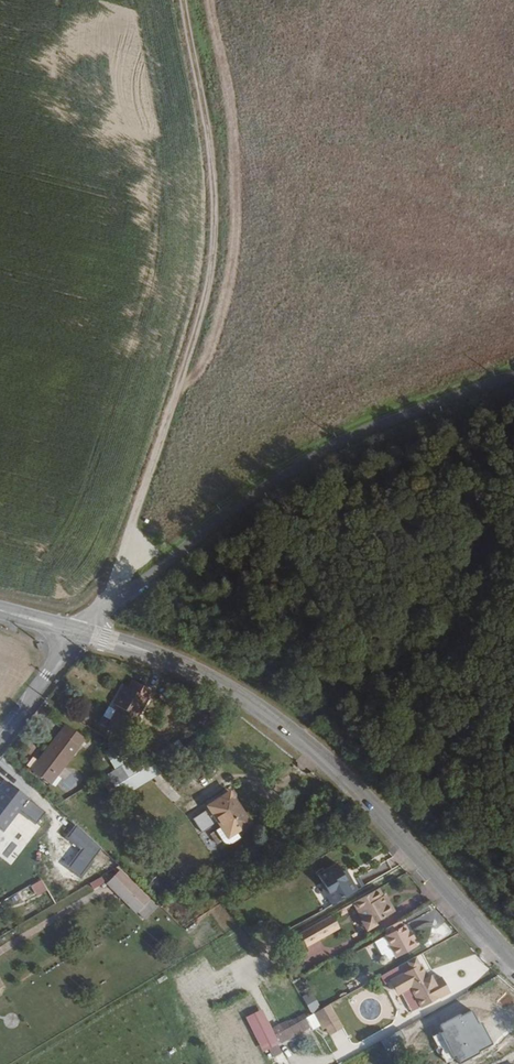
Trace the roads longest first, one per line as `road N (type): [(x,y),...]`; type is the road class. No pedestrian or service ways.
road 1 (track): [(195,0),(213,116),(216,269),(121,574),(99,607)]
road 2 (unclassified): [(82,624),(271,483),(363,429),(513,371)]
road 3 (tertiary): [(178,661),(238,689),(362,790),(513,959)]
road 4 (residential): [(74,636),(0,741)]
road 5 (track): [(107,898),(0,956)]

